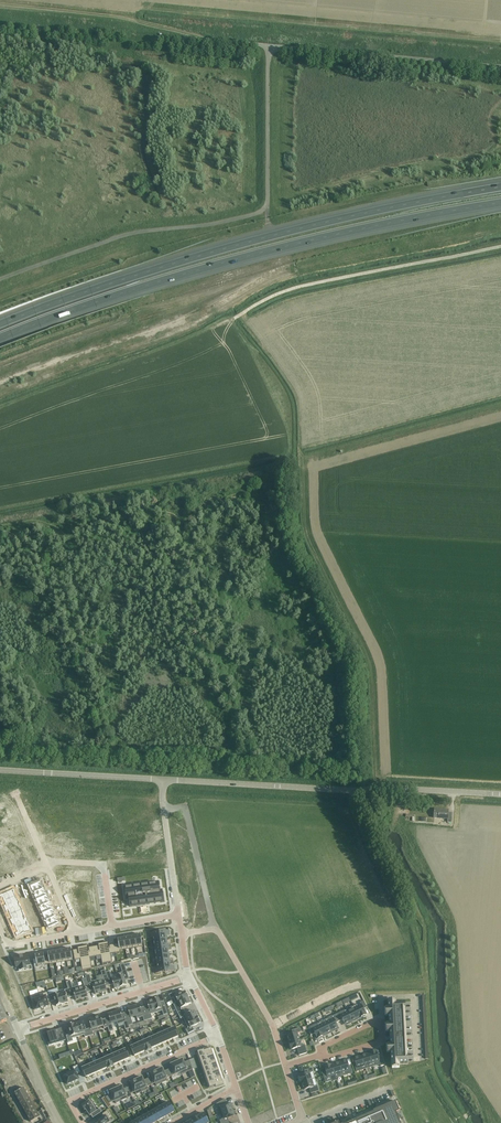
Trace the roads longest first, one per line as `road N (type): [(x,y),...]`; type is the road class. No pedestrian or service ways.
road 1 (motorway): [(500,187),(228,247),(0,322)]
road 2 (motorway): [(0,335),(274,251),(500,205)]
road 3 (unclassified): [(167,781),(500,794)]
road 4 (track): [(235,318),(294,288),(500,246)]
road 5 (residential): [(183,934),(218,930),(270,1018),(286,1065)]
road 6 (residential): [(85,1122),(70,1101),(217,1035)]
road 7 (residential): [(188,976),(17,1029)]
road 8 (unclassified): [(0,769),(167,781)]
road 9 (residential): [(320,1056),(322,1046),(373,1021),(383,1027),(382,1039),(326,1058)]
road 10 (residential): [(180,915),(167,781)]
road 11 (residential): [(45,863),(103,865),(112,927)]

